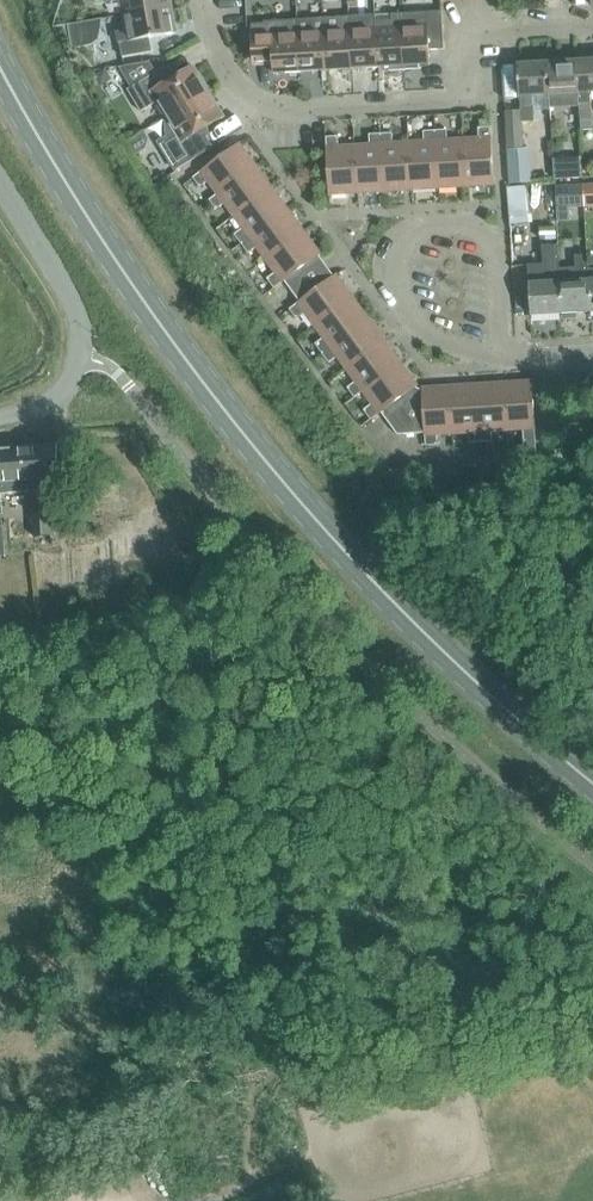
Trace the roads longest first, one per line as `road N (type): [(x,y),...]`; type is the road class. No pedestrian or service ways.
road 1 (secondary): [(592,780),(416,621),(268,463),(103,239),(0,61)]
road 2 (unclassified): [(592,25),(464,29),(467,101),(287,109),(255,101),(229,69),(206,0)]
road 3 (unclassified): [(0,416),(58,396),(76,371),(83,331),(0,178)]
road 4 (residential): [(495,248),(483,234),(416,225),(399,233),(389,269),(398,302),(429,337),(501,361)]

